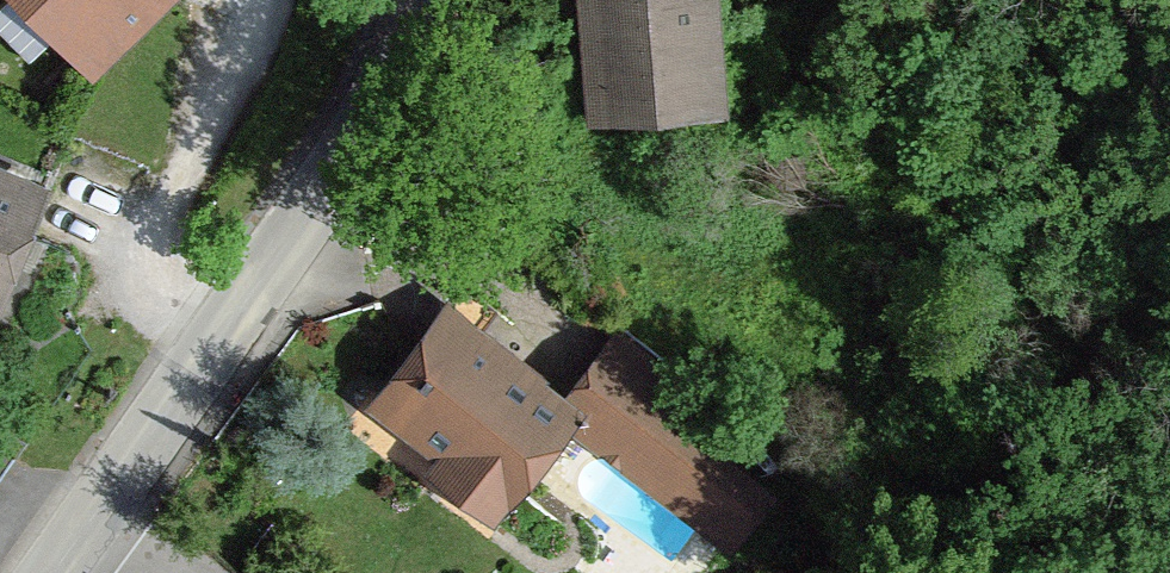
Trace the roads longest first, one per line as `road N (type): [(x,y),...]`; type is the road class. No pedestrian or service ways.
road 1 (tertiary): [(54,572),(367,129),(410,46),(422,0)]

